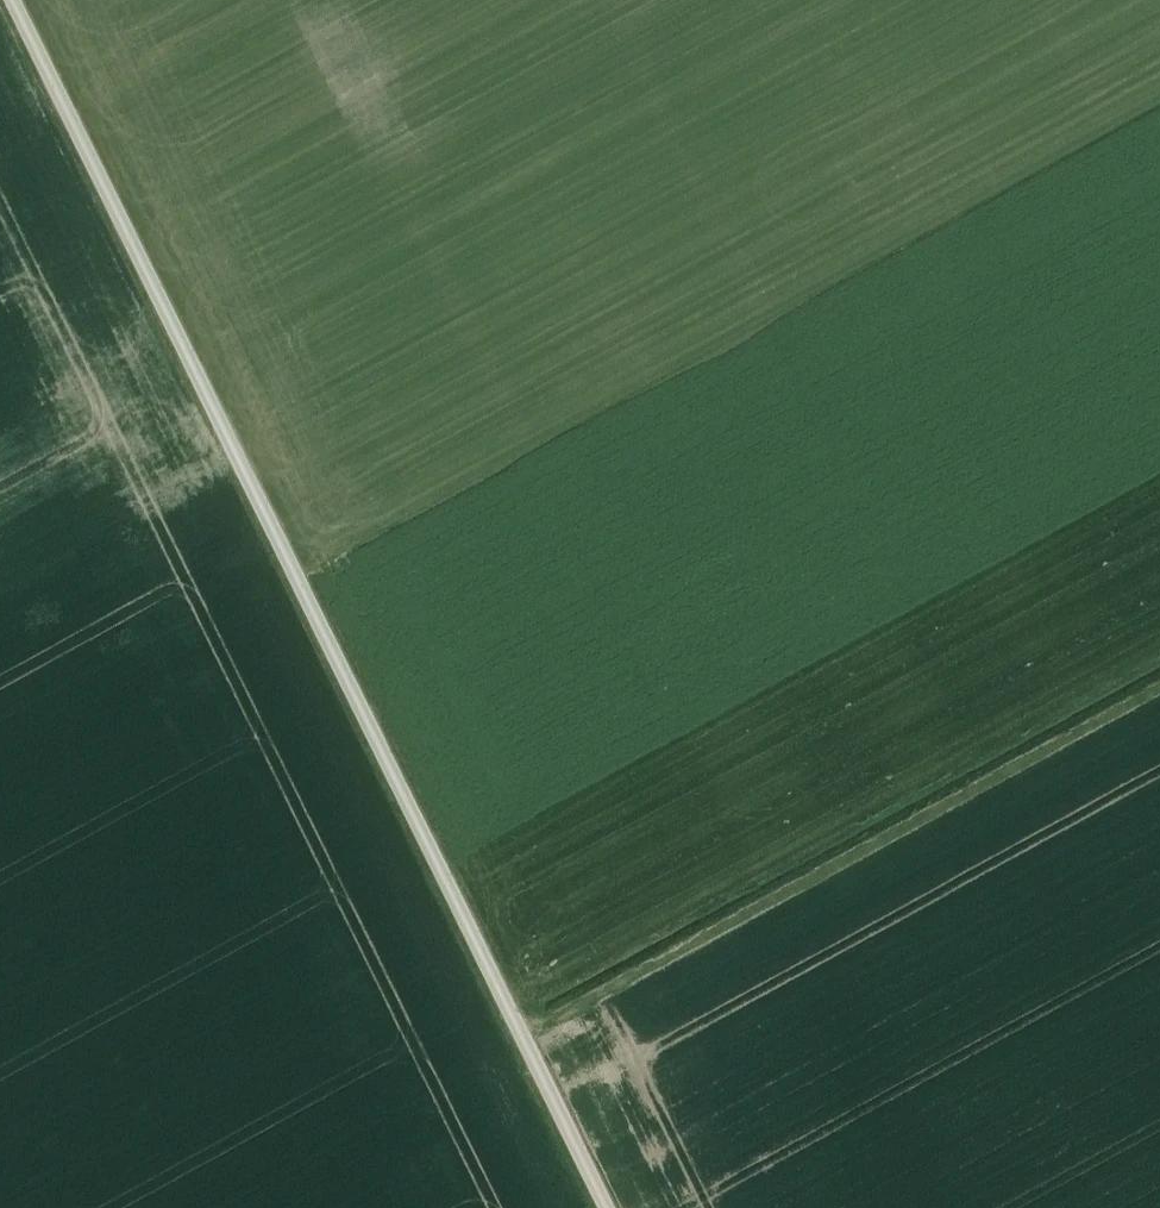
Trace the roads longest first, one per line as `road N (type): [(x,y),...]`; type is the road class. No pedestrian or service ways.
road 1 (unclassified): [(608,1207),(14,0)]

